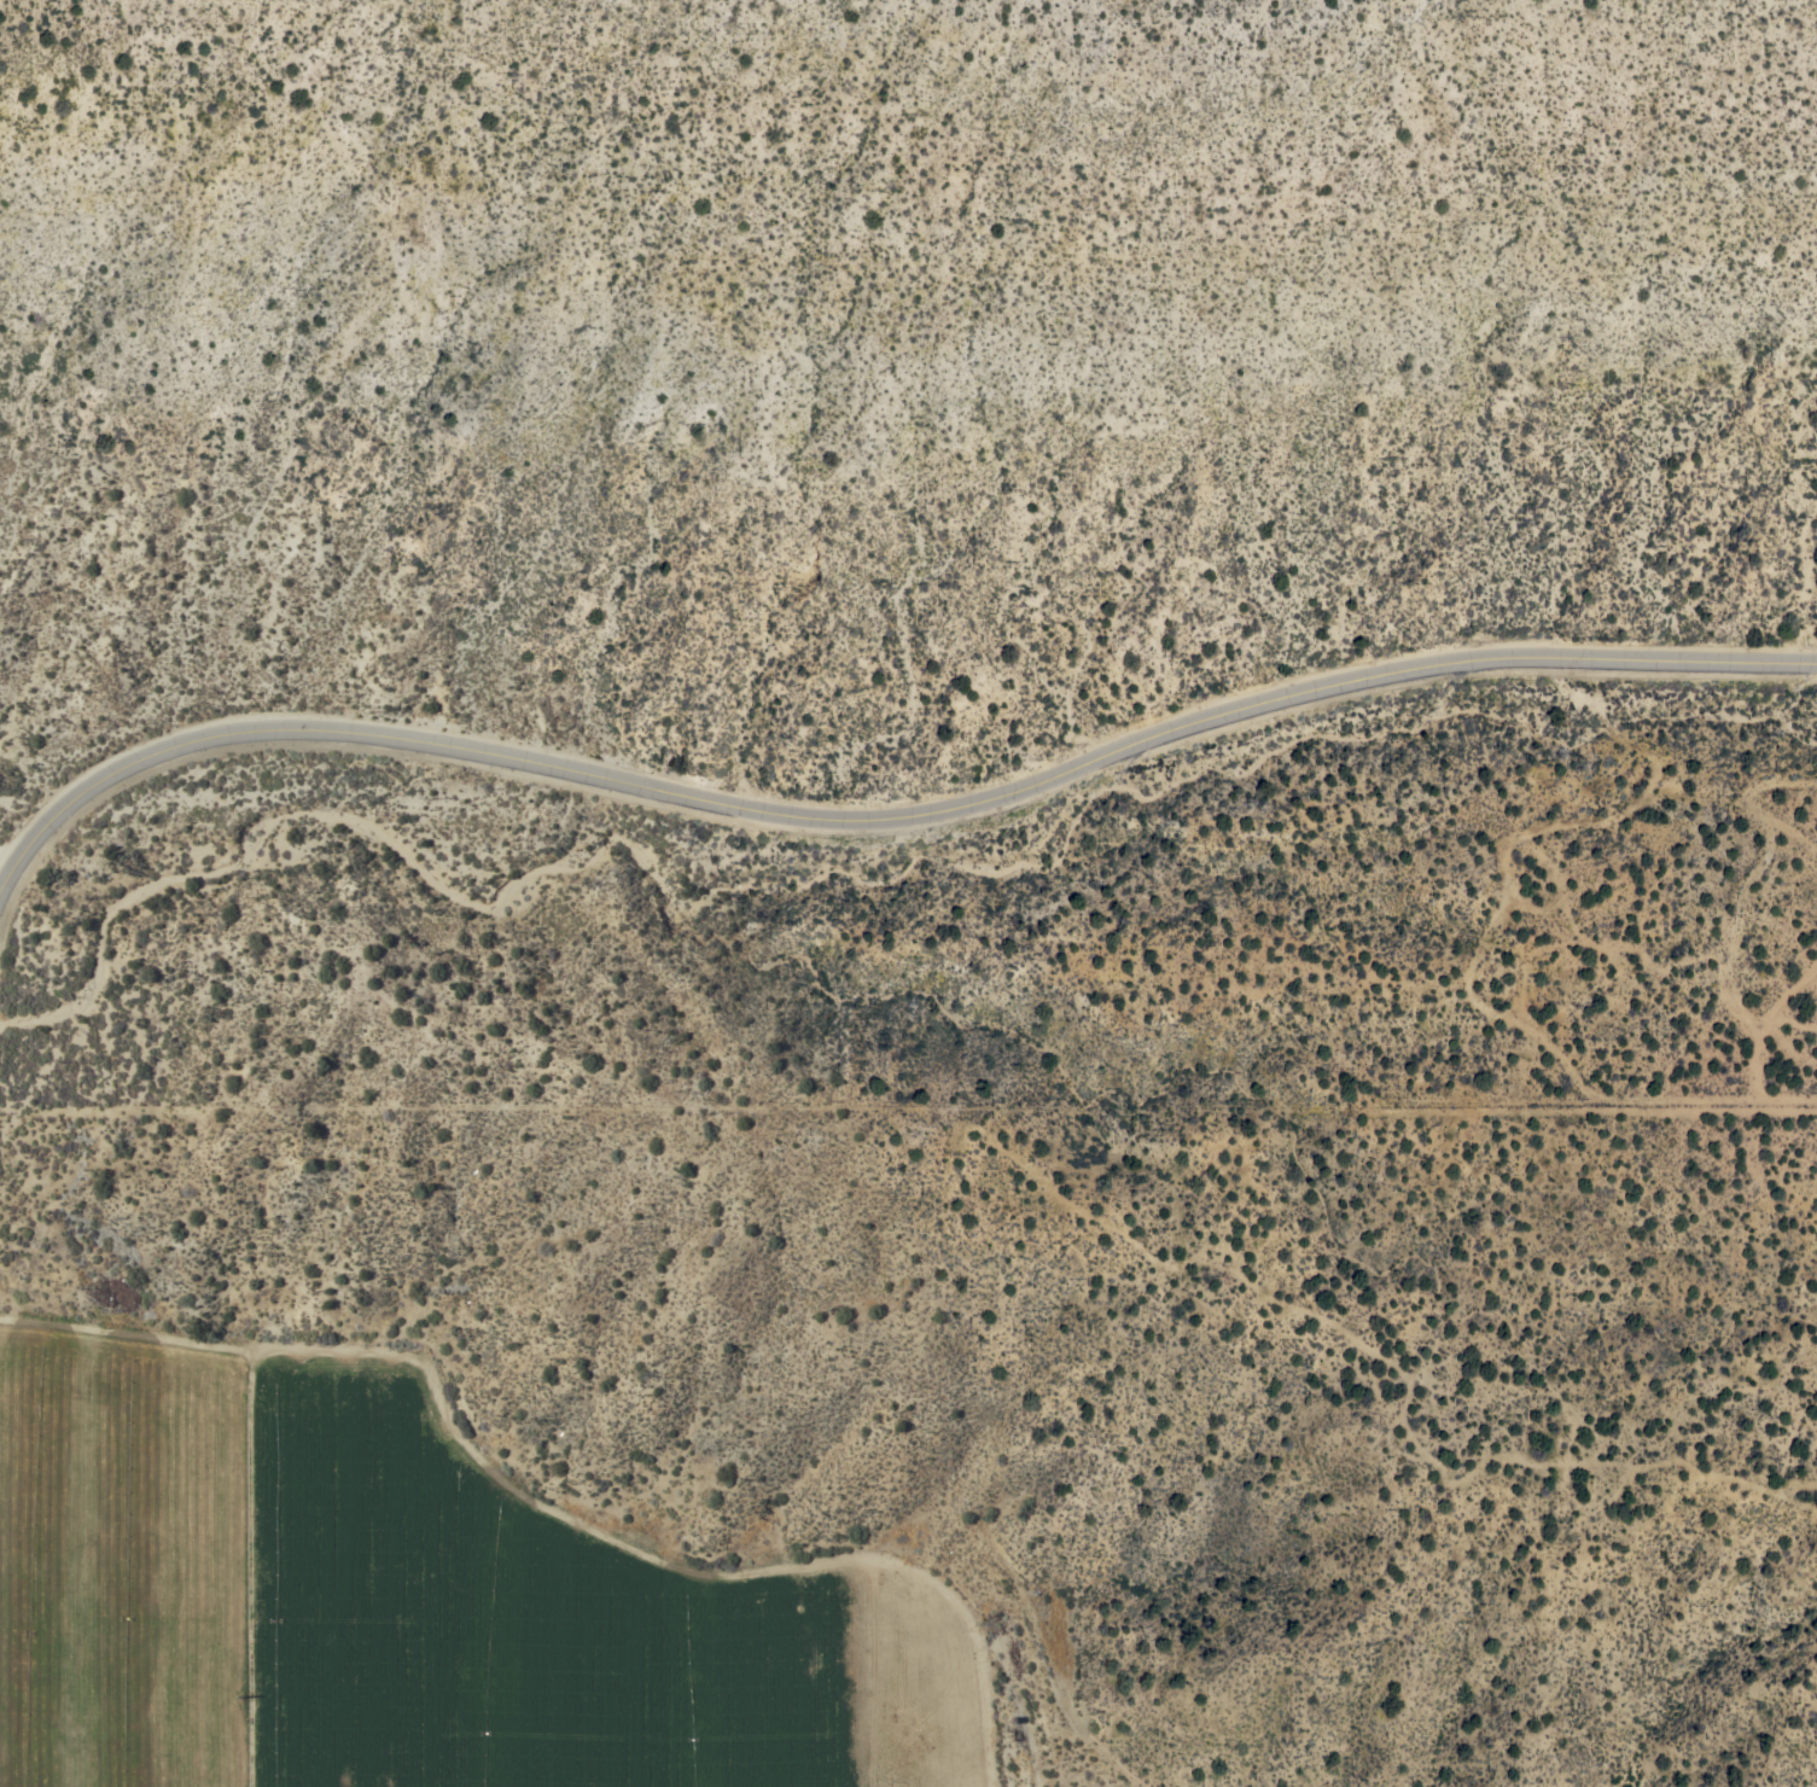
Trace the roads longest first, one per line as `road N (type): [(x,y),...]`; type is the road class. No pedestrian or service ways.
road 1 (tertiary): [(1816,659),(1484,656),(1386,670),(1176,727),(1013,791),(846,817),(762,808),(495,750),(366,732),(234,730),(122,769),(33,842),(0,893)]

